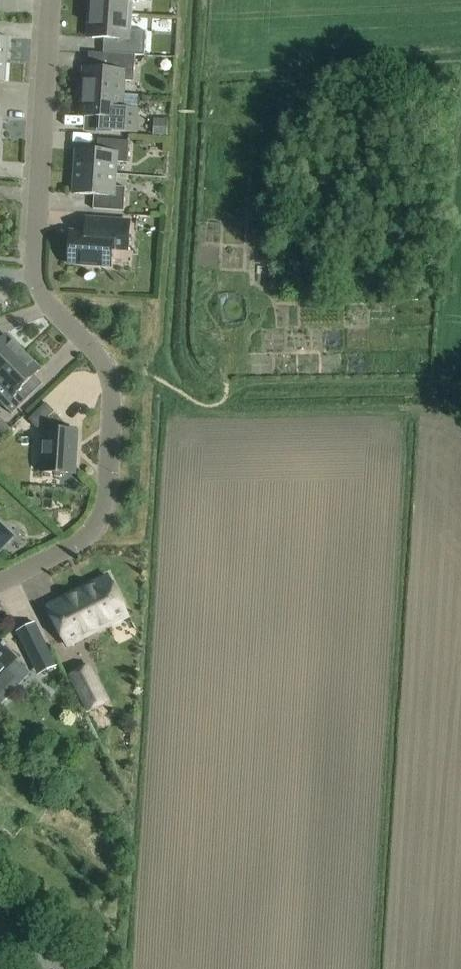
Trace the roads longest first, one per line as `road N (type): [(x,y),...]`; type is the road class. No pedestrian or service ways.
road 1 (residential): [(52,0),(36,276),(108,373),(106,494),(93,532),(0,583)]

